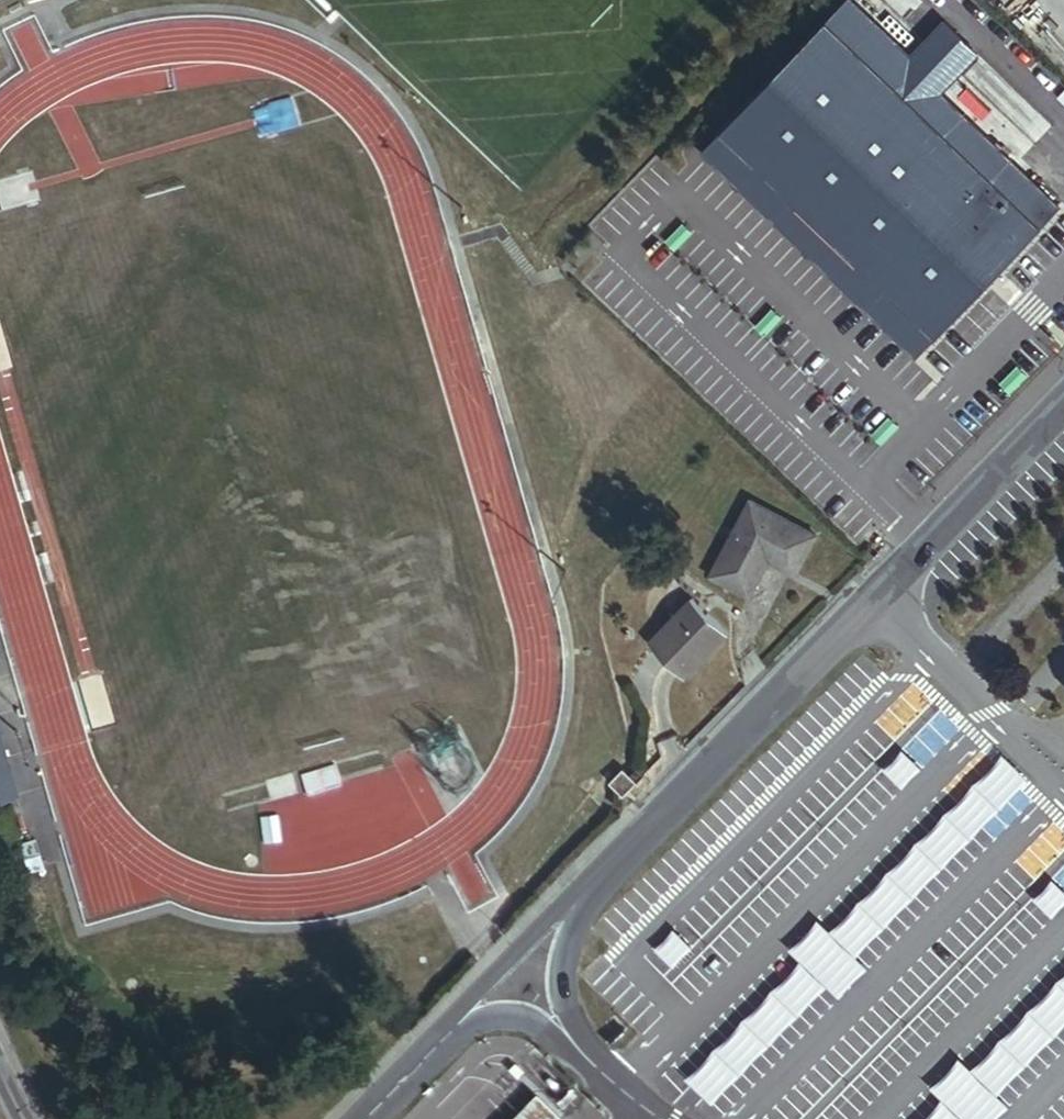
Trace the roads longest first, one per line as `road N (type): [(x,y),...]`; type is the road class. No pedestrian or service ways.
road 1 (unclassified): [(1063,407),(358,1118)]

